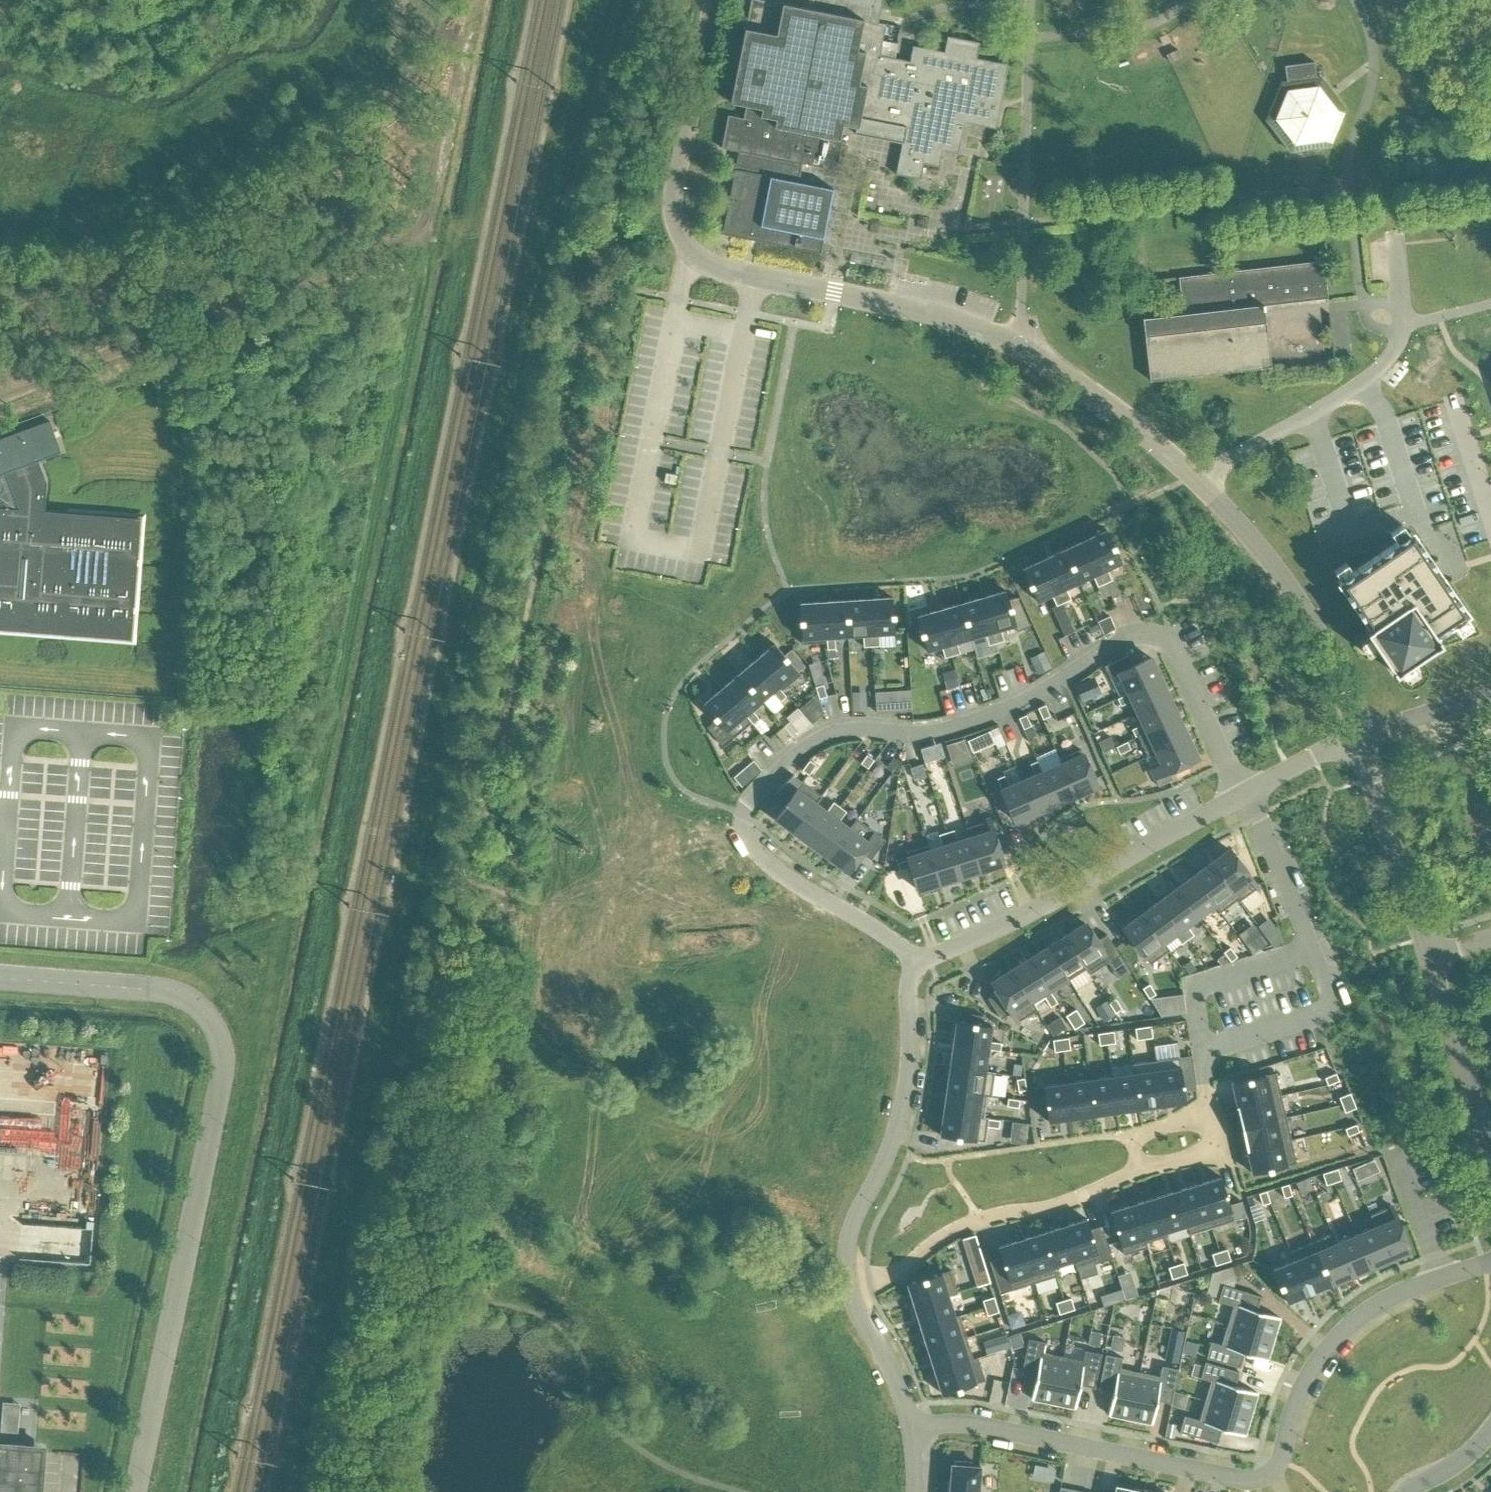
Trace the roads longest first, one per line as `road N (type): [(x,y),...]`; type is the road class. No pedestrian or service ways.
road 1 (residential): [(911,963),(899,944),(756,854),(747,836),(752,792),(815,735),(851,726),(929,734),(1014,704),(1120,637),(1154,634),(1177,651),(1242,793)]
road 2 (unclassified): [(1195,479),(1019,344),(932,312),(719,269),(691,254),(675,231),(673,201),(712,0)]
road 3 (residential): [(136,1491),(219,1085),(215,1027),(189,1000),(154,990),(0,978)]
road 4 (residential): [(910,1428),(964,1423),(1253,1479),(1274,1467),(1311,1369),(1355,1319),(1409,1289),(1490,1262)]
road 5 (residential): [(911,963),(1042,906),(1242,793)]
road 6 (residential): [(848,1289),(847,1241),(890,1149),(906,1084),(911,963)]
road 7 (residential): [(848,1289),(904,1267),(976,1219),(1081,1196),(1137,1168)]
road 8 (unclassified): [(1357,736),(1307,614),(1195,479)]
road 9 (residential): [(1195,479),(1380,367),(1397,348),(1401,322)]
road 10 (unclassified): [(1427,958),(1357,736)]
road 11 (unclassified): [(1490,1159),(1427,958)]
road 12 (residential): [(1202,1049),(1332,1008),(1309,948)]
road 13 (residential): [(1309,948),(1192,986),(1202,1049)]
road 14 (residential): [(1309,948),(1242,793)]
road 15 (residential): [(910,1428),(898,1385),(848,1289)]
road 16 (unclassified): [(1357,736),(1490,693)]
road 17 (residential): [(1242,793),(1357,736)]

